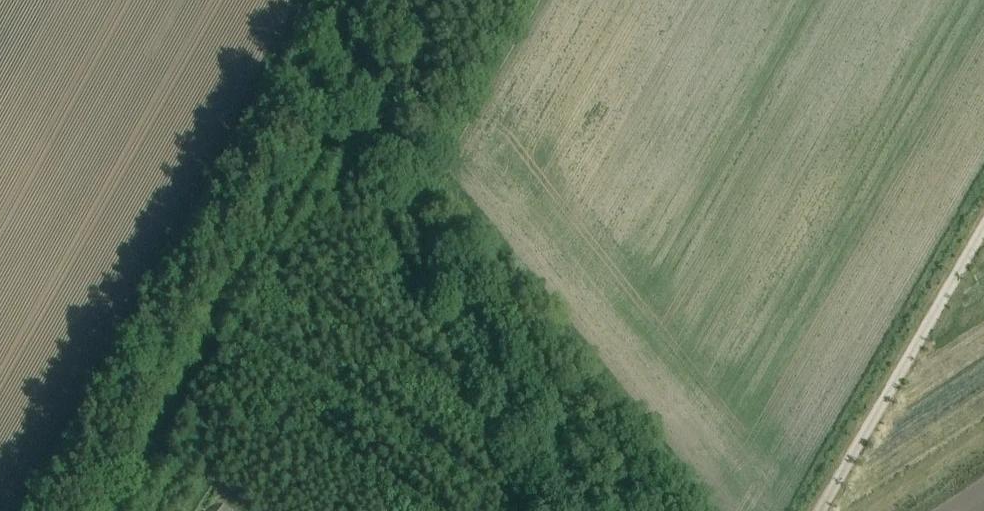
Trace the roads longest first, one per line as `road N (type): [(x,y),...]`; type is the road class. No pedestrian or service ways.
road 1 (track): [(823,510),(983,230)]

